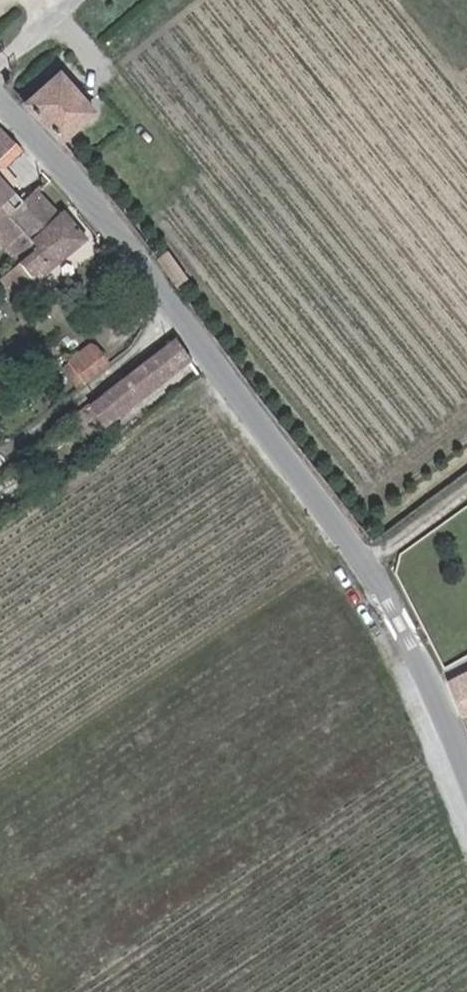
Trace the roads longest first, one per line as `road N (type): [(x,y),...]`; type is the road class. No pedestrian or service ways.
road 1 (tertiary): [(466,777),(369,561),(149,266),(0,96)]

